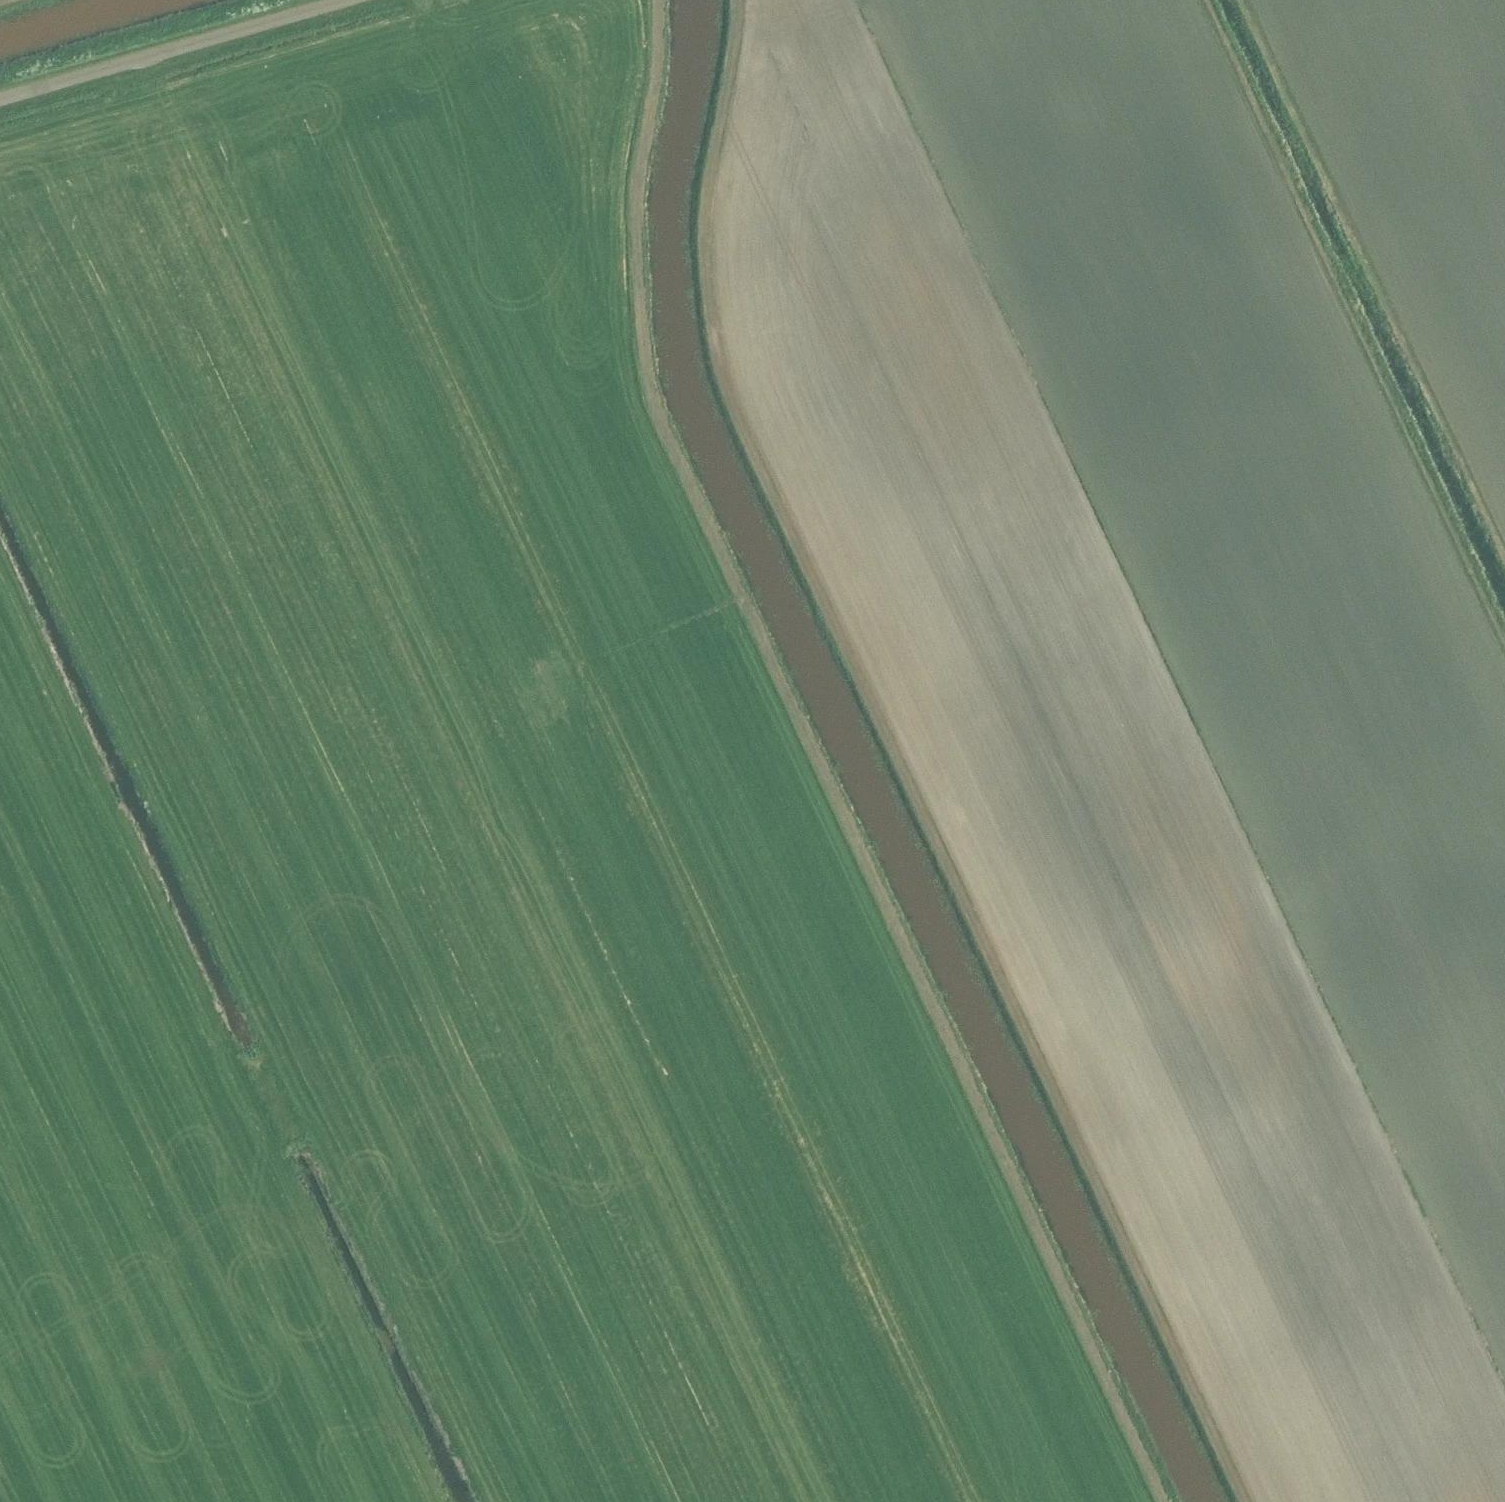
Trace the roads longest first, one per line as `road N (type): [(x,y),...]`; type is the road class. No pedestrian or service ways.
road 1 (unclassified): [(0,101),(352,0)]

